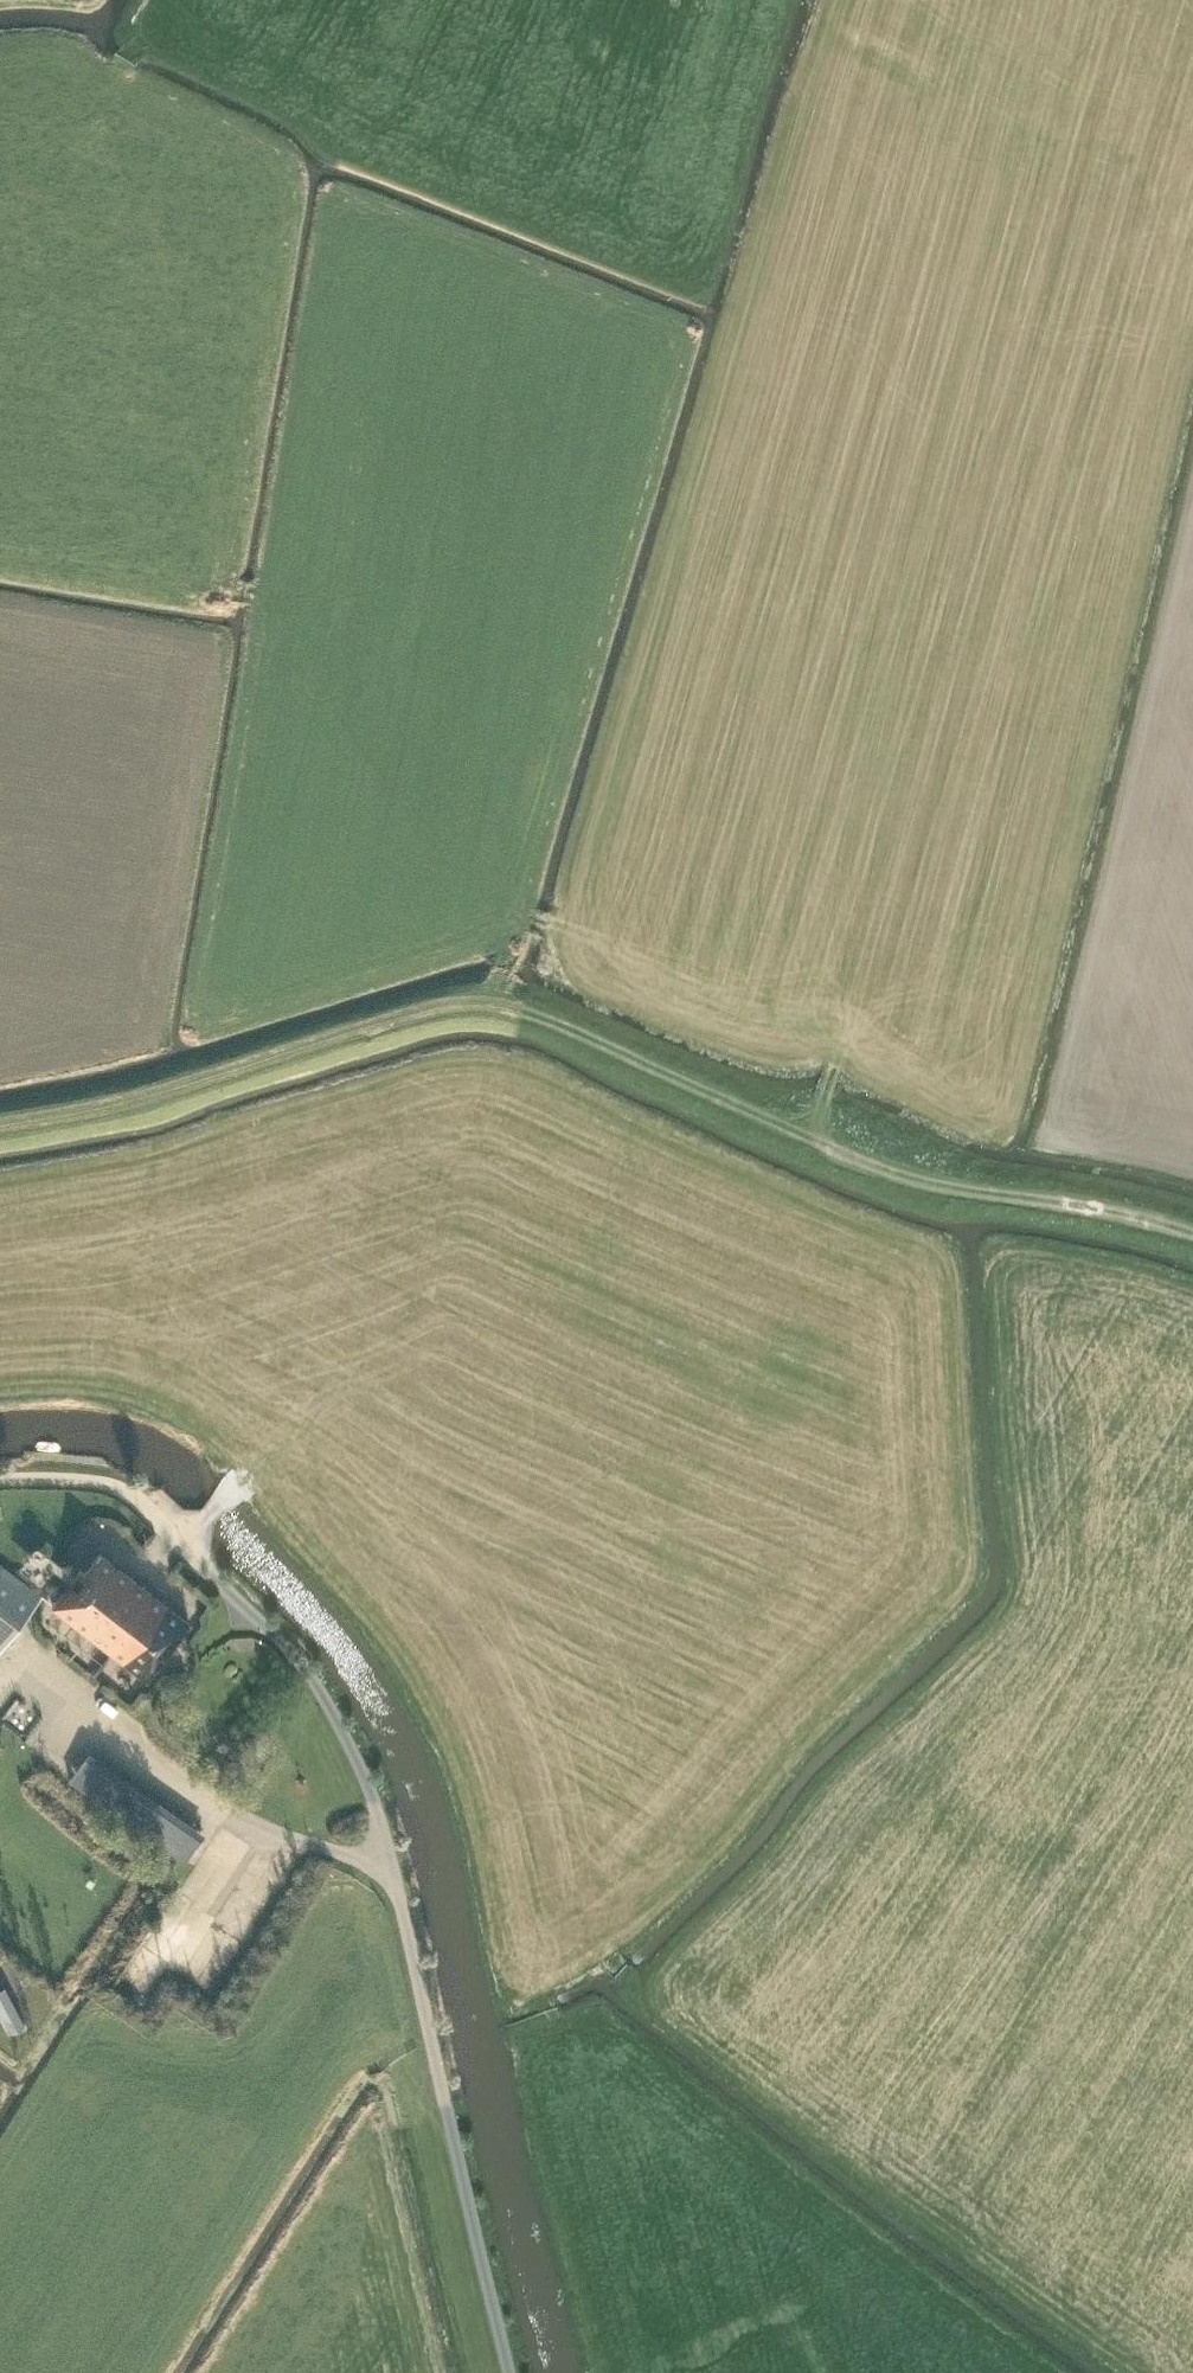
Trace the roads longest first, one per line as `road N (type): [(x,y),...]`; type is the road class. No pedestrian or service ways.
road 1 (track): [(0,1122),(121,1100),(424,1009),(480,1002),(580,1033),(891,1170),(1192,1232)]
road 2 (unclassified): [(516,2372),(401,1892),(373,1795),(308,1667),(136,1496),(94,1480),(0,1478)]

